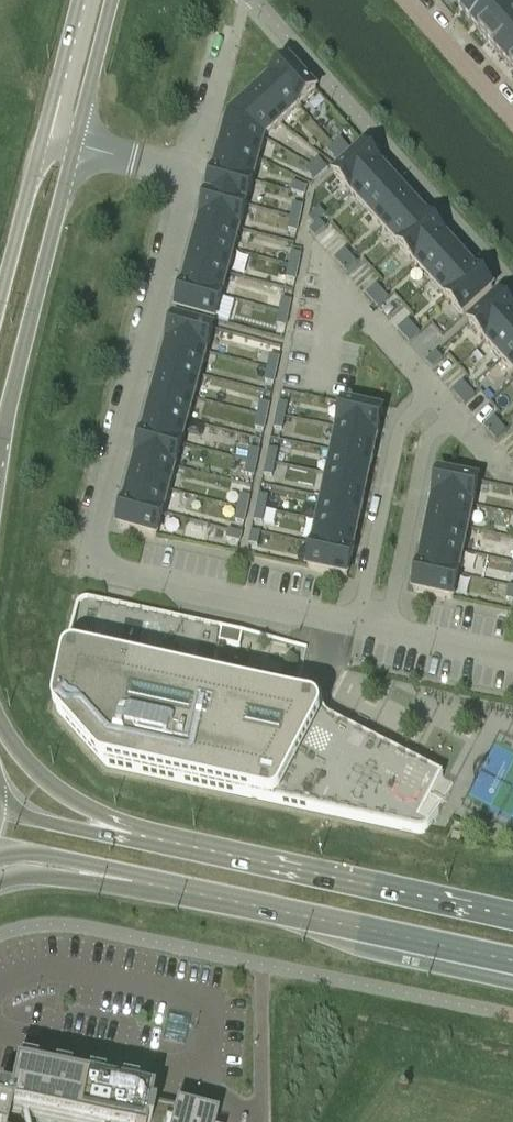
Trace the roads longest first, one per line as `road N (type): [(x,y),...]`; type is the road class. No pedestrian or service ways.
road 1 (residential): [(194,175),(87,566),(356,623)]
road 2 (primary): [(105,877),(512,961)]
road 3 (primary): [(512,916),(166,843)]
road 4 (tertiary): [(0,445),(76,147)]
road 5 (residential): [(432,394),(399,432),(356,623)]
road 6 (residential): [(386,629),(425,444),(451,416)]
road 7 (primary): [(166,843),(55,789),(0,726)]
road 8 (primary): [(166,843),(0,808)]
road 9 (residential): [(512,120),(406,0)]
road 10 (residential): [(236,21),(194,175)]
road 11 (tertiary): [(41,138),(0,288)]
road 12 (tertiary): [(76,147),(114,0)]
road 13 (tertiary): [(78,0),(41,138)]
road 14 (residential): [(432,394),(340,287)]
road 15 (residential): [(386,629),(512,657)]
road 16 (residential): [(76,147),(194,175)]

